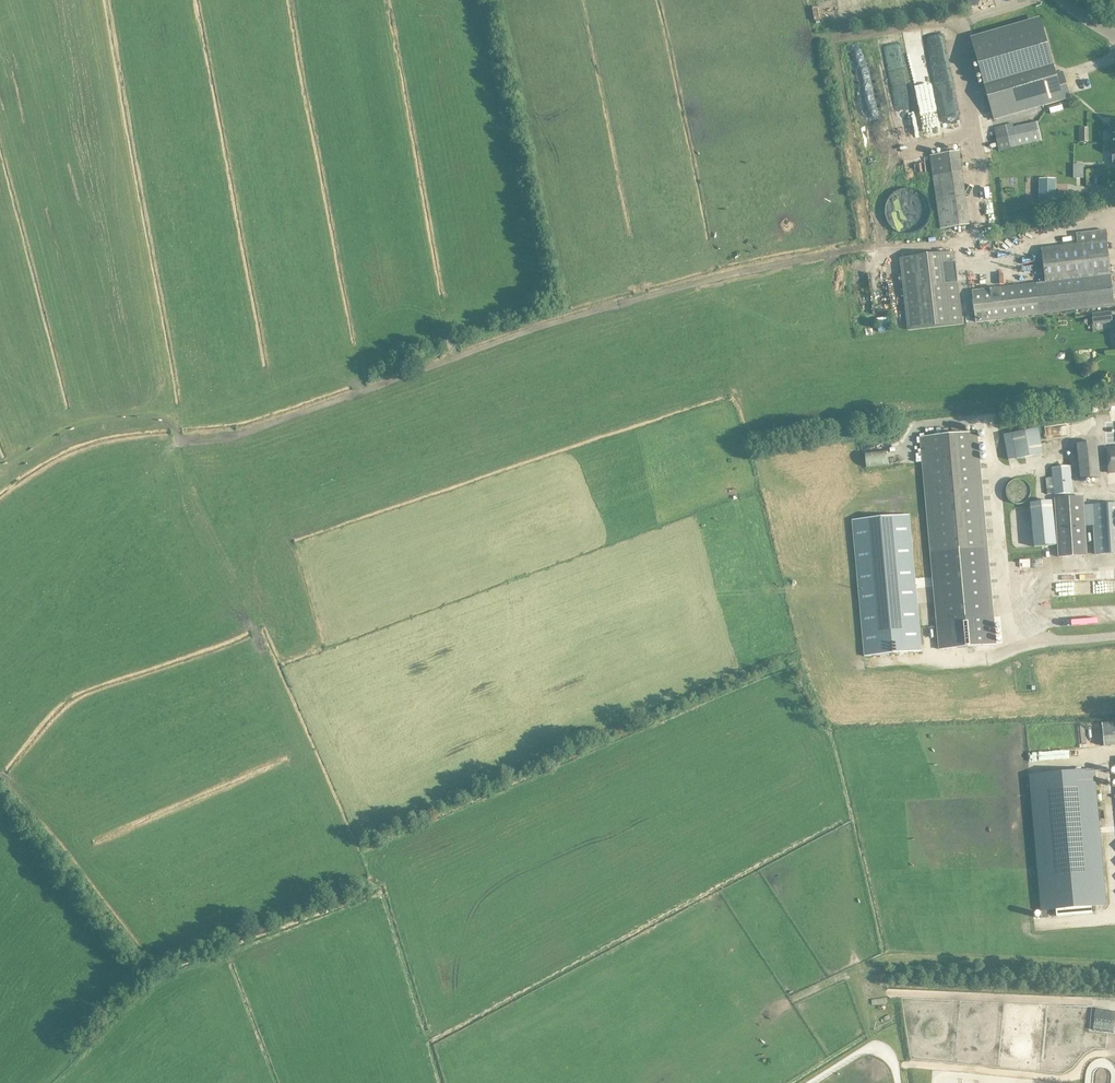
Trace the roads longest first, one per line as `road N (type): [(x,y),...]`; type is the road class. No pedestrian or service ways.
road 1 (track): [(965,239),(721,272),(536,324),(241,432)]

